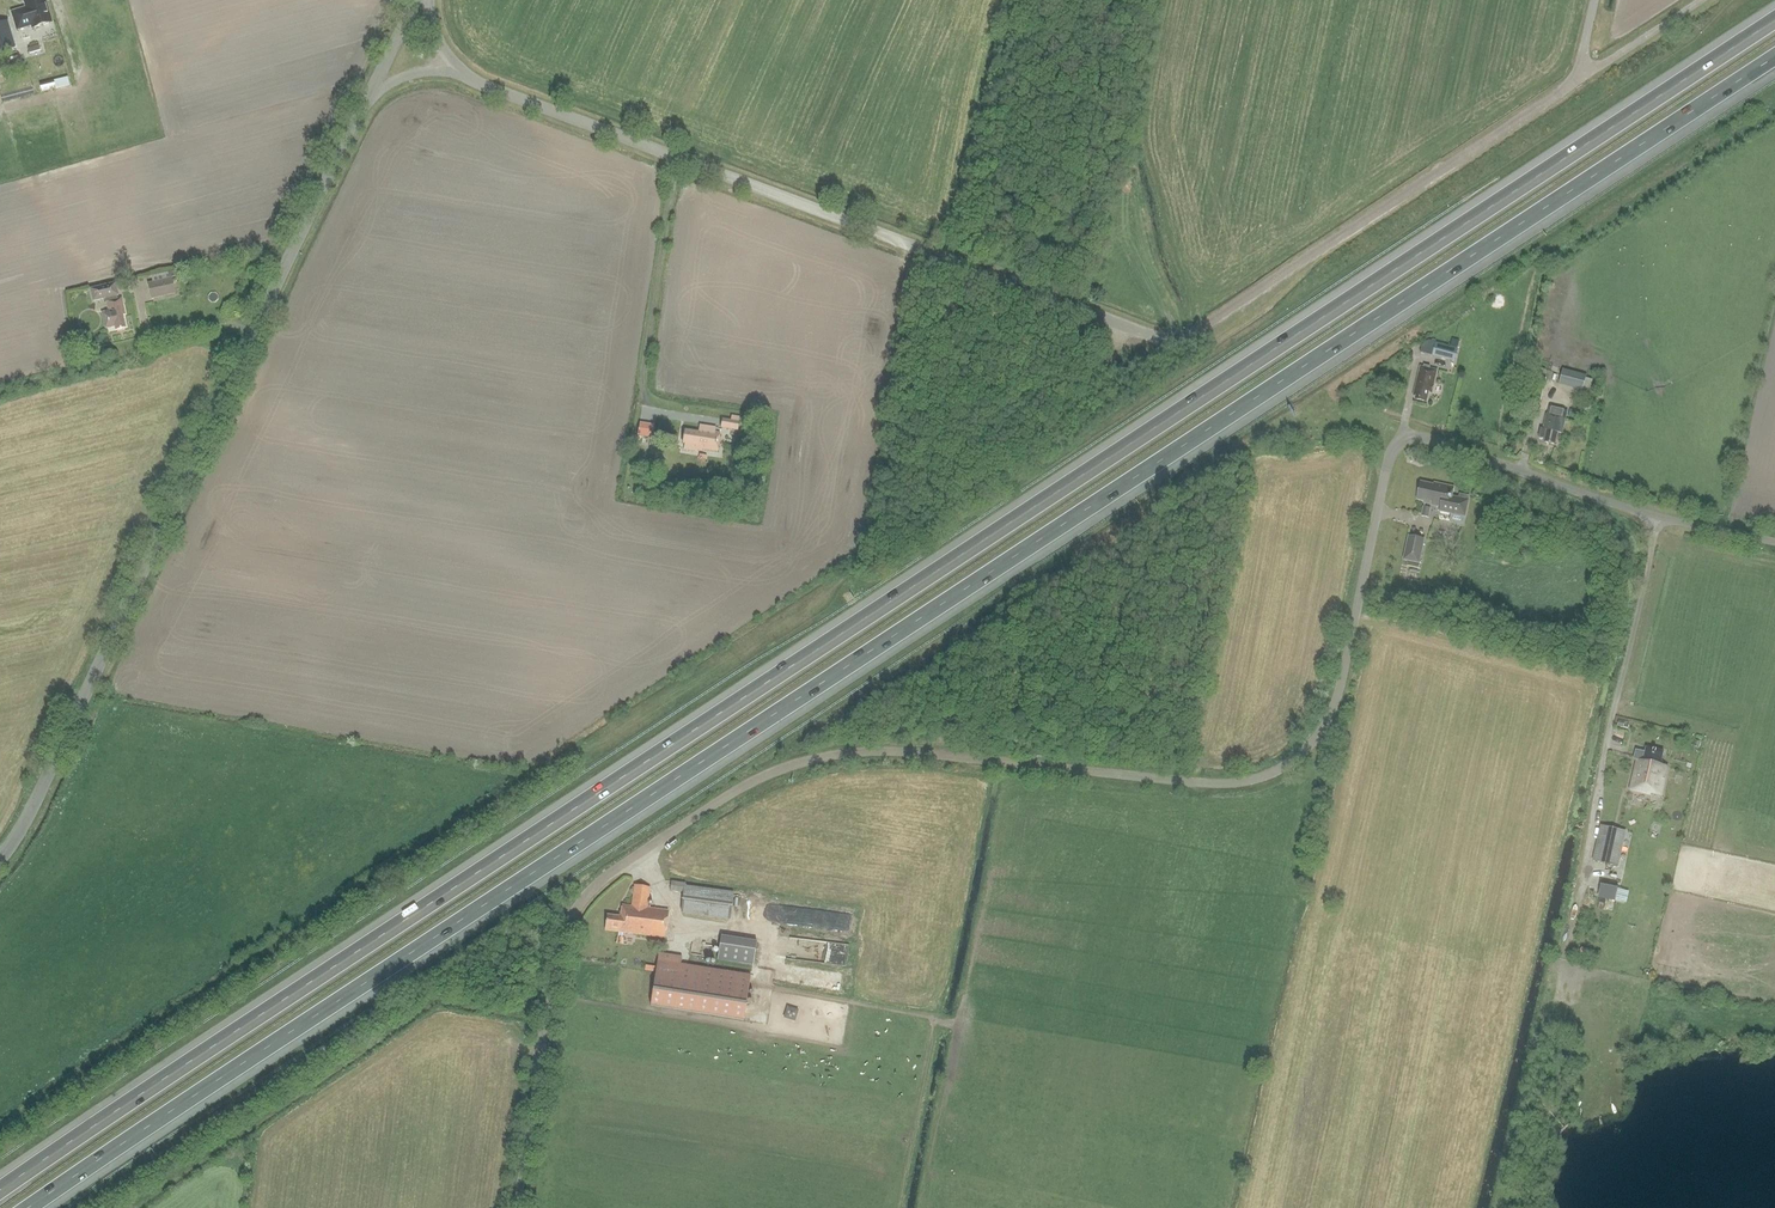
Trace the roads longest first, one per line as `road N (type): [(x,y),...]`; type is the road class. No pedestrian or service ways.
road 1 (motorway): [(1774,20),(0,1190)]
road 2 (motorway): [(30,1207),(1774,57)]
road 3 (unclassified): [(512,1207),(559,909),(778,762),(919,753),(974,771),(1174,793),(1286,773),(1332,703),(1387,450),(1400,439),(1636,519),(1774,550)]
road 4 (unclassified): [(441,55),(1158,338),(1193,337),(1580,75)]
road 5 (tertiary): [(0,847),(366,88)]
road 6 (unclassified): [(1580,75),(1694,0)]

